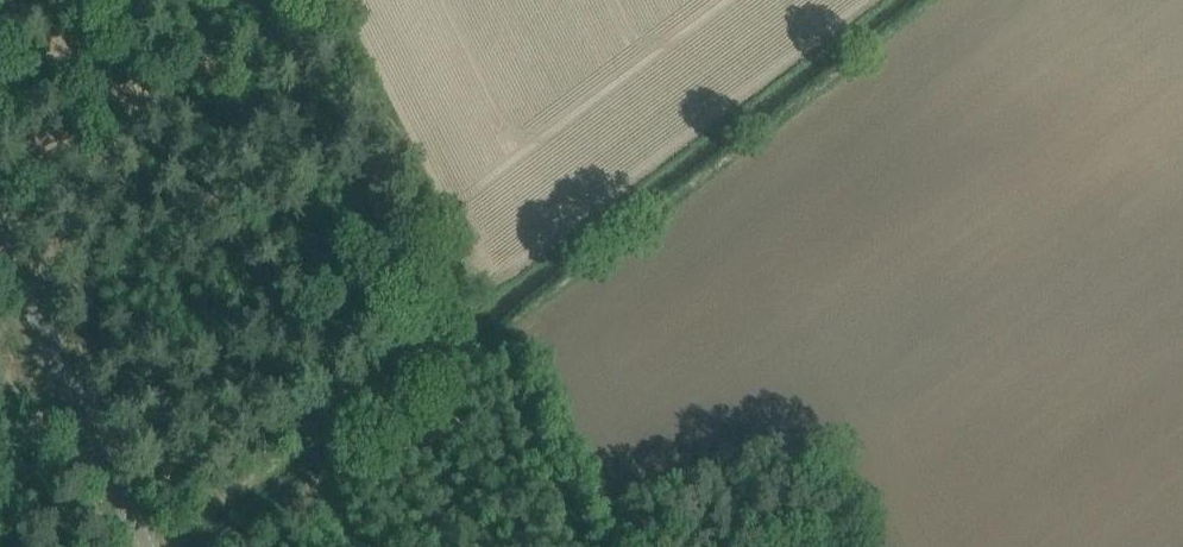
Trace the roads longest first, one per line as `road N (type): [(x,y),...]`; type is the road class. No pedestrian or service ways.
road 1 (track): [(234,546),(532,313)]
road 2 (unclassified): [(146,546),(0,248)]

